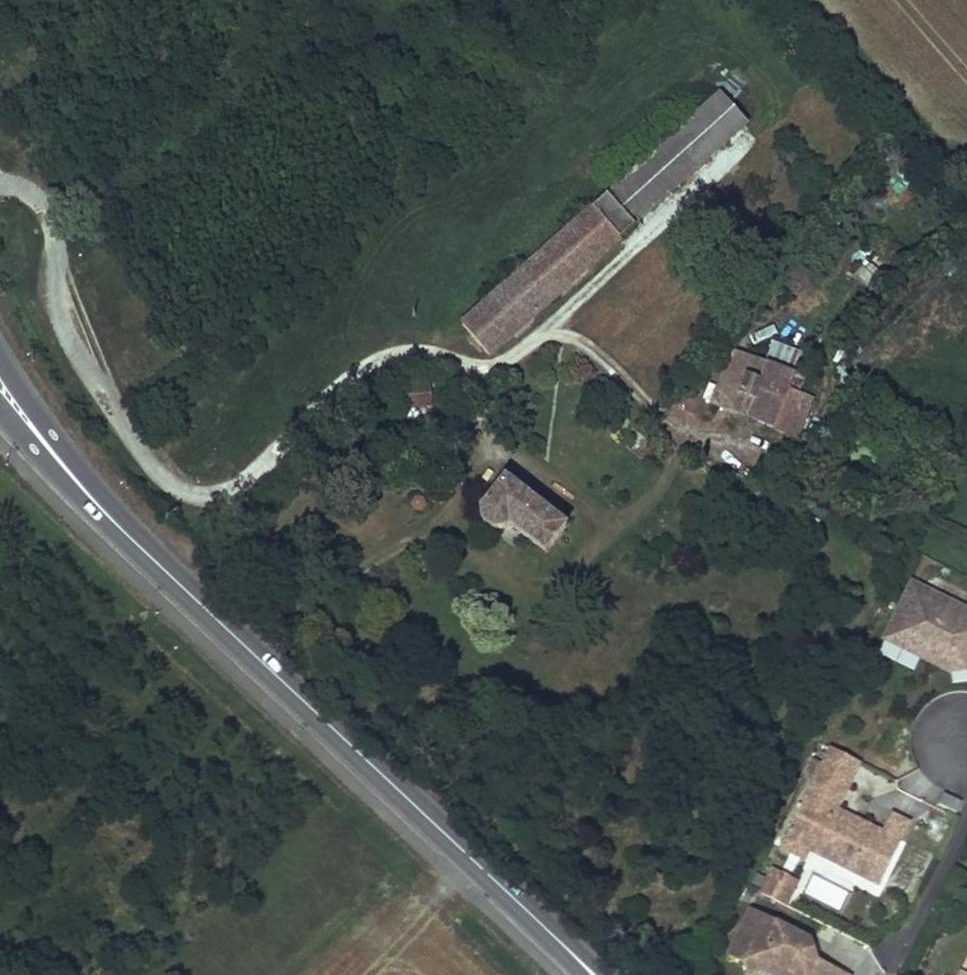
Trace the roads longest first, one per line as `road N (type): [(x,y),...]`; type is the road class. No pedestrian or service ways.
road 1 (secondary): [(41,439),(211,616),(577,959)]
road 2 (residential): [(229,483),(311,559),(378,561),(430,537),(507,585),(534,586),(596,558),(675,458),(664,410)]
road 3 (residential): [(229,483),(395,351),(499,369),(560,336),(619,369),(664,410)]
road 4 (residential): [(0,191),(18,190),(54,220),(59,332),(166,485),(229,483)]

